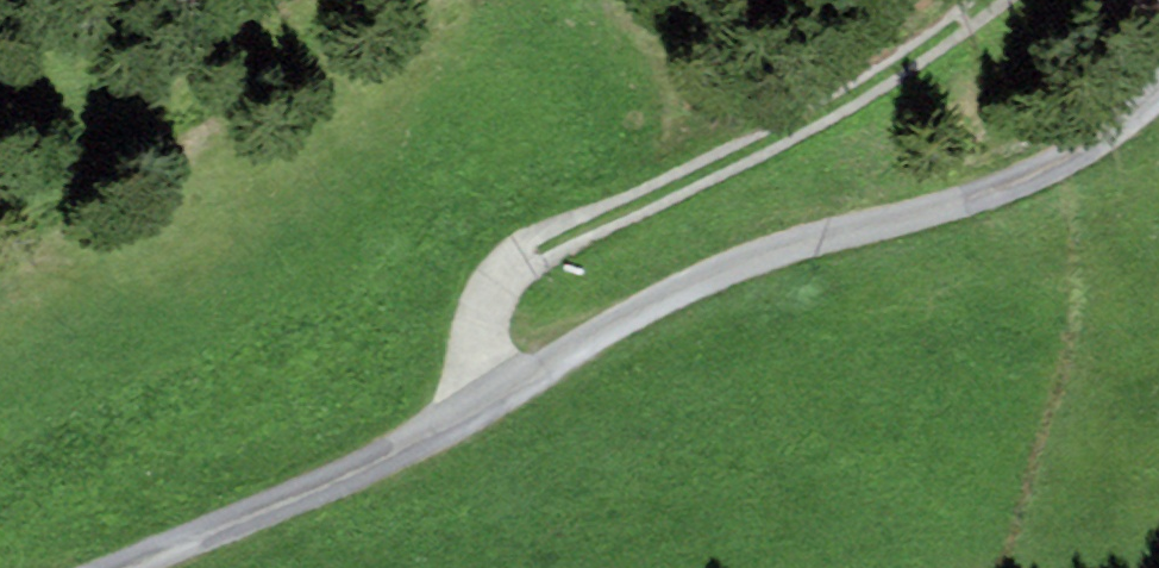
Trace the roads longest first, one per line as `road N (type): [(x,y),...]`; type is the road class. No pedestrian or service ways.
road 1 (track): [(1158,109),(1117,145),(1015,190),(728,279),(152,567)]
road 2 (track): [(481,405),(479,349),(488,306),(539,246),(825,111),(985,0)]

